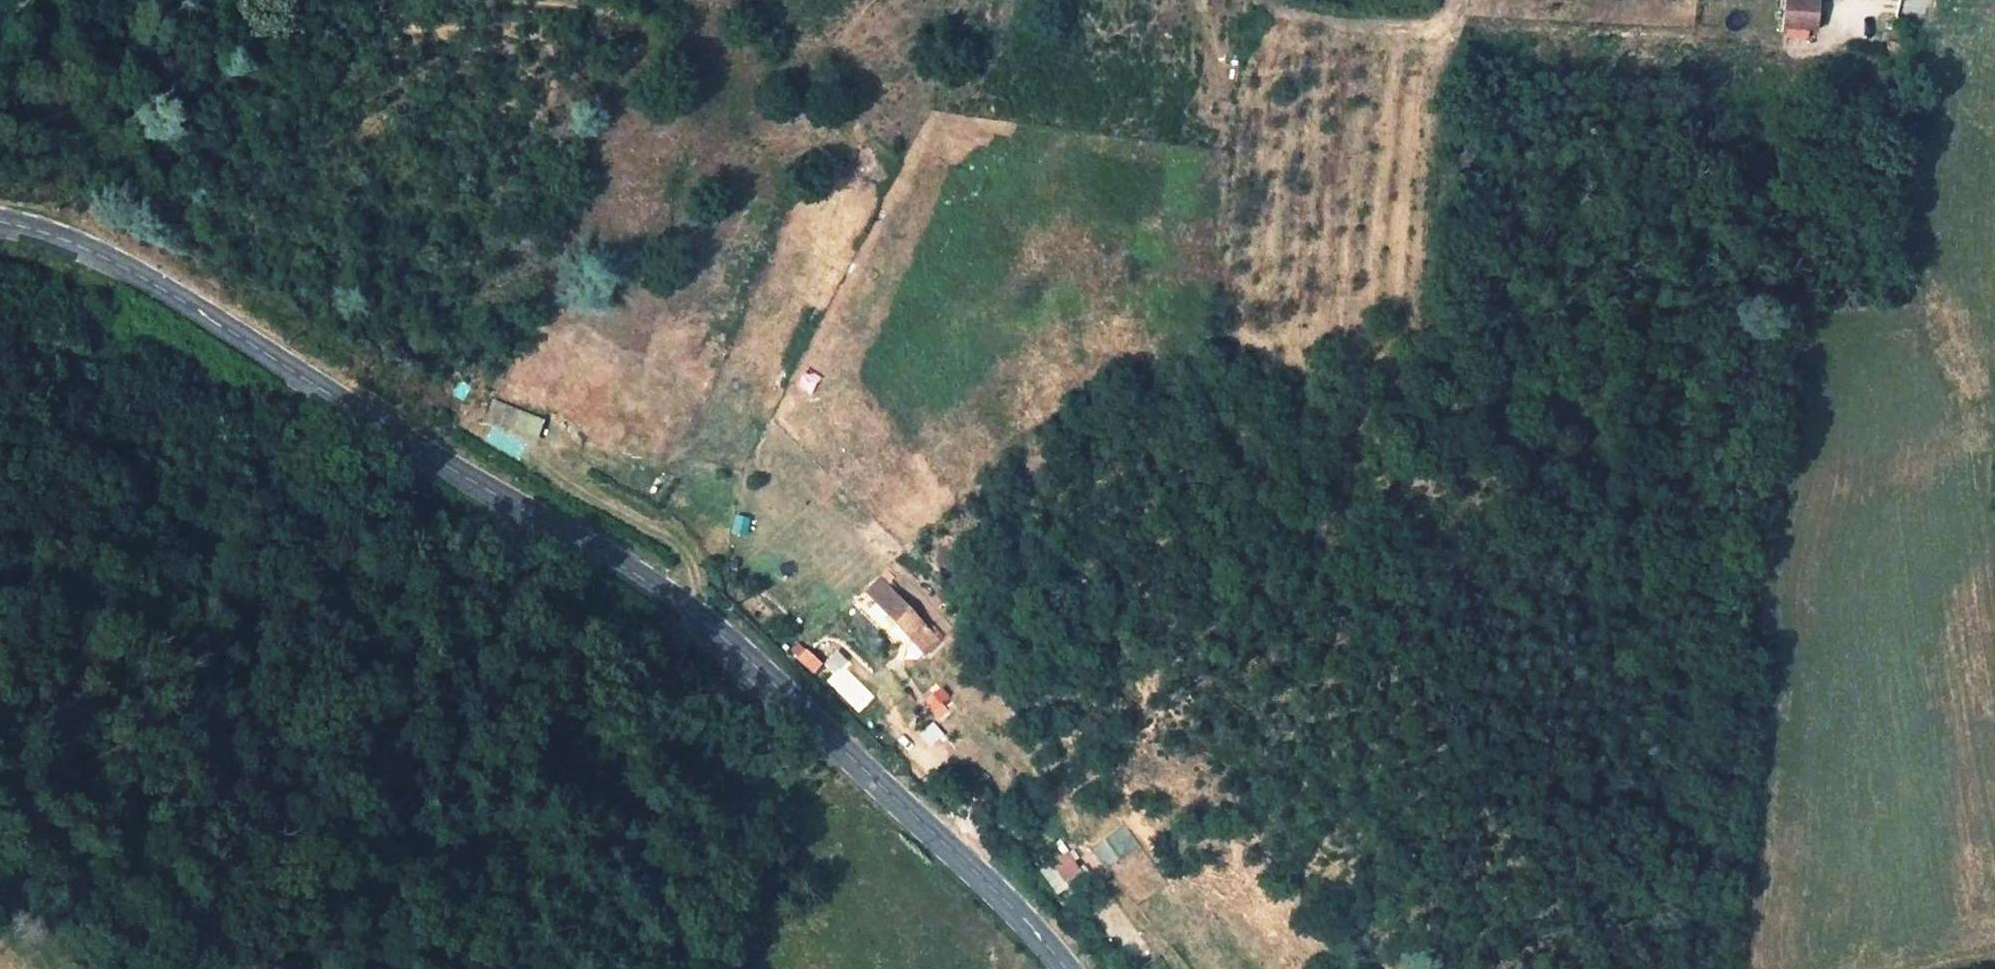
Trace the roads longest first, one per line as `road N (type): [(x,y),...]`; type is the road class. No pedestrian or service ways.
road 1 (tertiary): [(1058,968),(1016,913),(785,693),(664,593),(163,289),(64,239),(0,222)]

